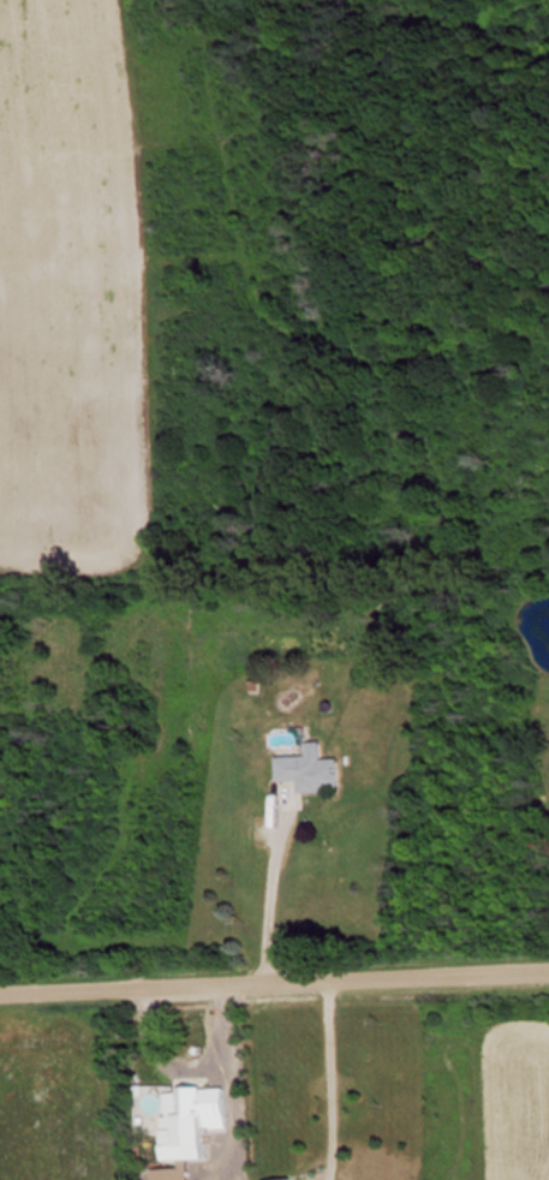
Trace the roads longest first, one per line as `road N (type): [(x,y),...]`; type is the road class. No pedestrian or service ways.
road 1 (residential): [(0,991),(548,968)]

